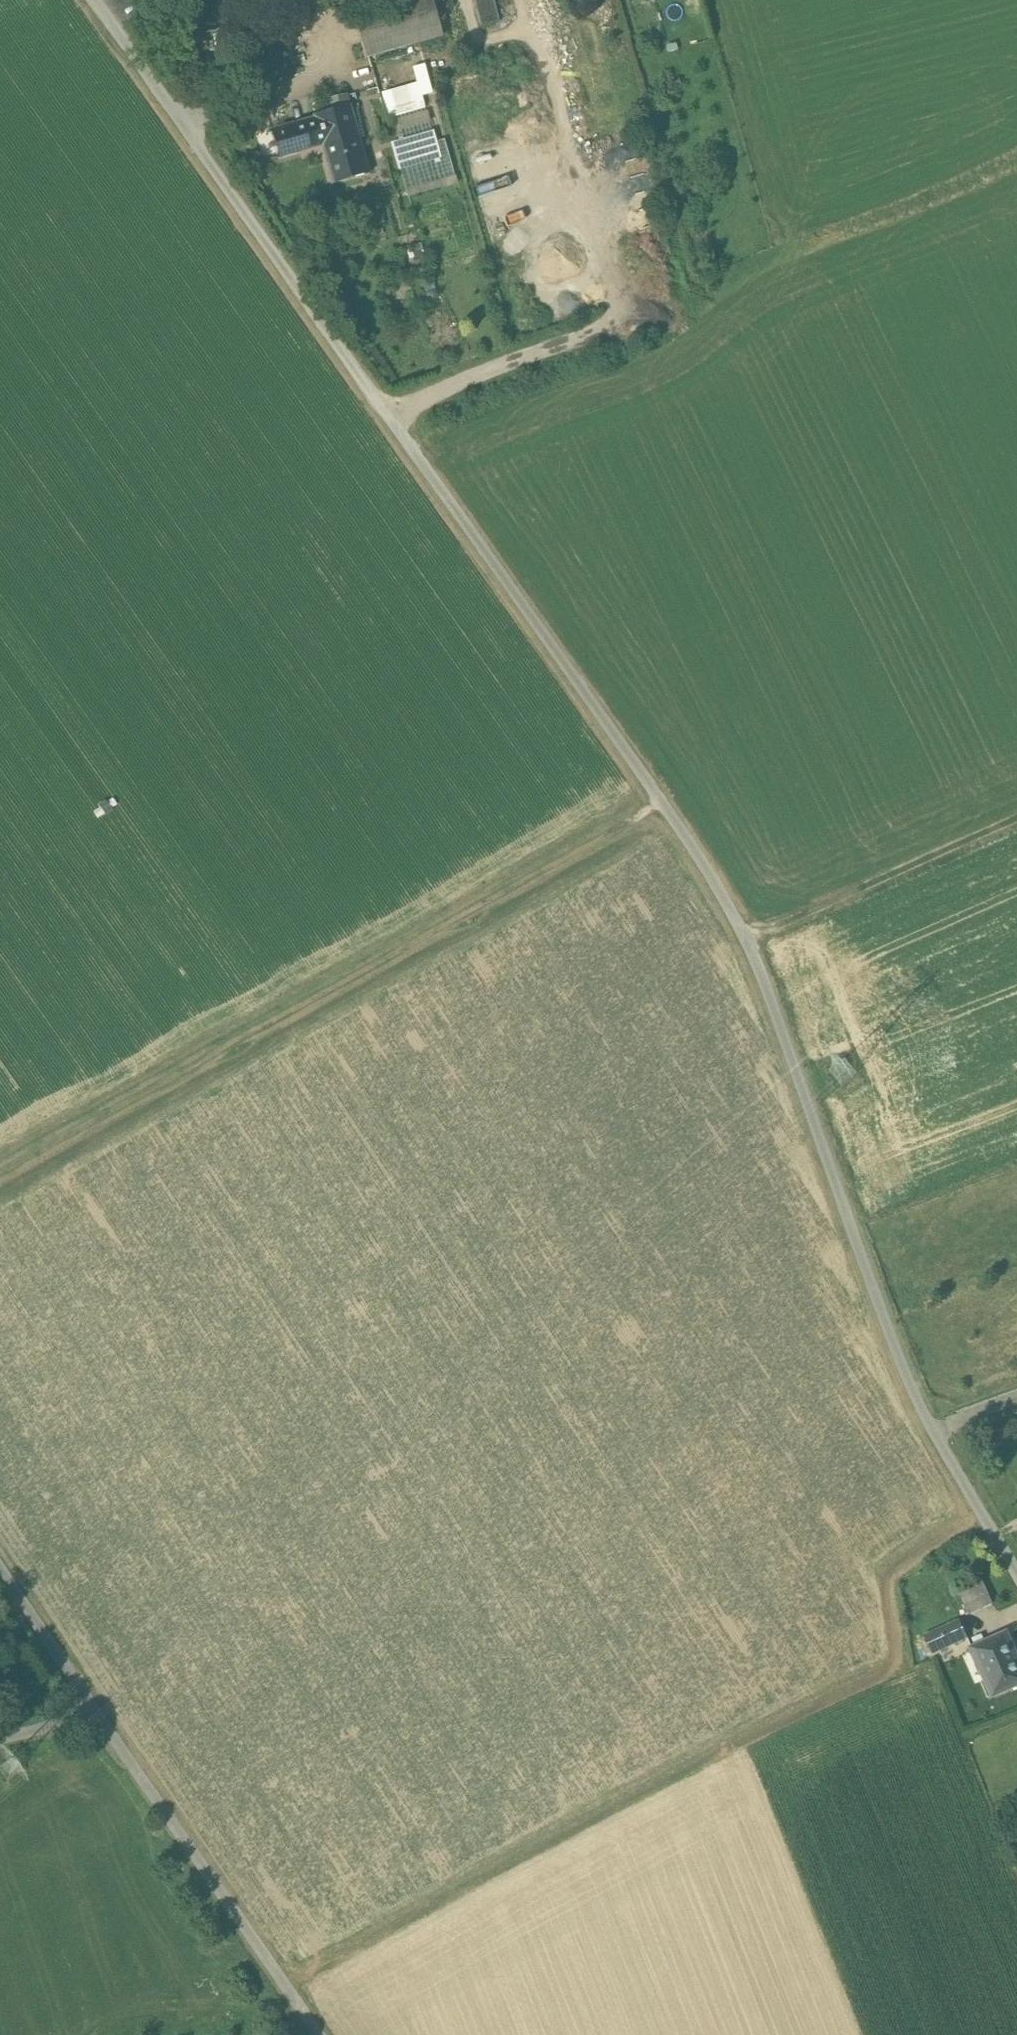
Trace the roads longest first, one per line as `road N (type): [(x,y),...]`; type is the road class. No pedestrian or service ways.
road 1 (unclassified): [(94,0),(674,817),(746,940),(879,1308),(928,1414),(1016,1563)]
road 2 (unclassified): [(95,1716),(317,2034)]
road 3 (track): [(746,940),(1016,818)]
road 4 (unclassified): [(0,1568),(95,1716)]

